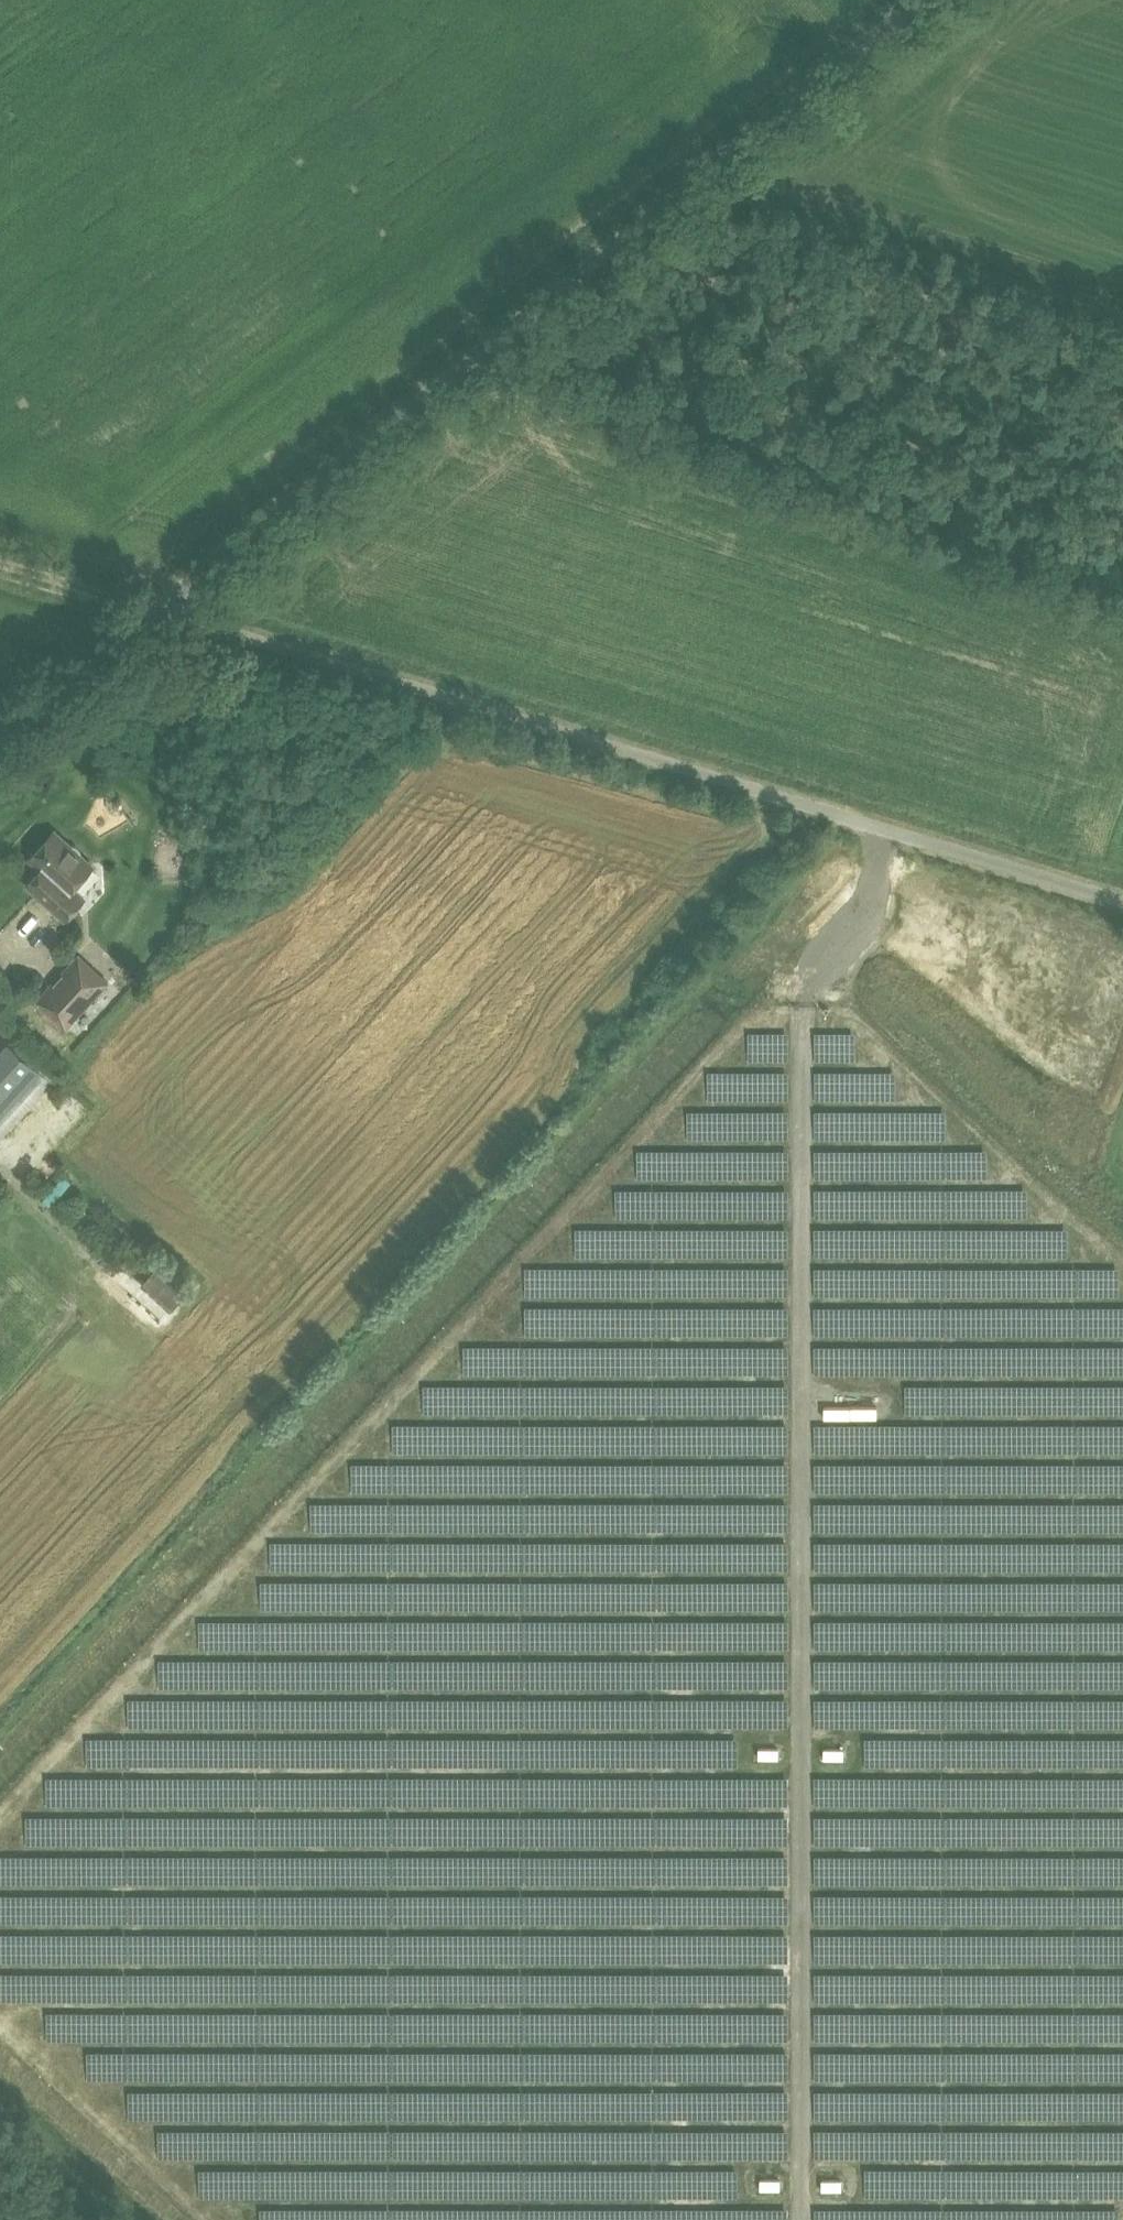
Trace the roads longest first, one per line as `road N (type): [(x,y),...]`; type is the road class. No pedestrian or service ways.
road 1 (unclassified): [(1122,902),(156,611)]
road 2 (unclassified): [(156,611),(923,0)]
road 3 (unclassified): [(0,736),(156,611)]
road 4 (track): [(156,611),(0,565)]

